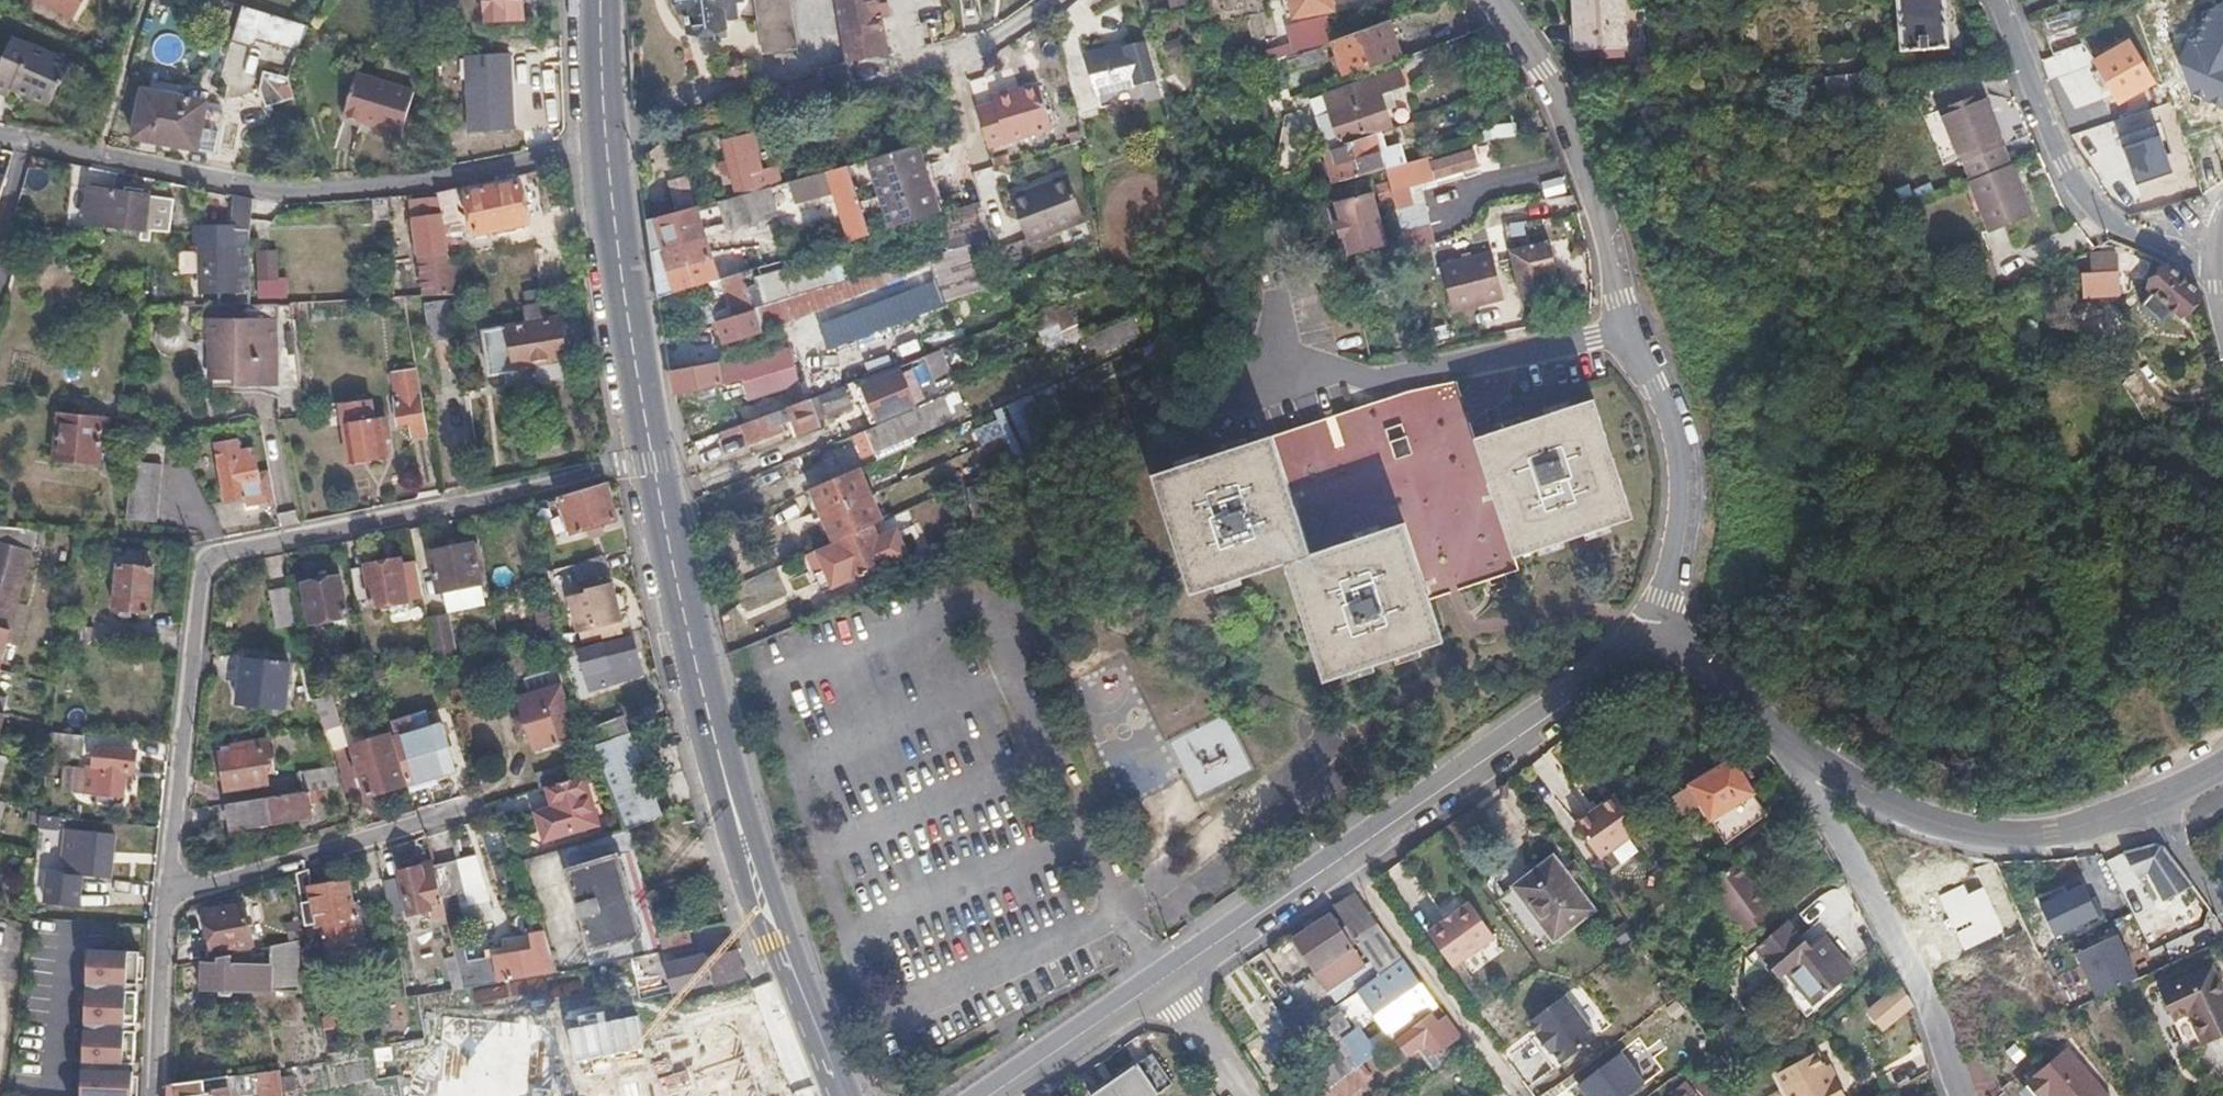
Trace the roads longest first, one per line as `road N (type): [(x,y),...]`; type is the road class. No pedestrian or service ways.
road 1 (residential): [(167,896),(202,571),(222,552),(650,462)]
road 2 (primary): [(836,1095),(748,861),(650,462)]
road 3 (residential): [(0,137),(284,194),(471,179),(602,151)]
road 4 (tertiary): [(1162,981),(1622,662),(1657,648)]
road 5 (residential): [(1628,326),(1380,381),(1299,359),(1276,340),(1274,303)]
road 6 (tertiary): [(1996,0),(2064,165),(2094,211),(2143,237),(2222,237)]
road 7 (residential): [(1962,1095),(1915,971),(1810,777),(1810,763)]
road 8 (tertiary): [(1810,763),(1905,813),(1994,839),(2061,833),(2155,800)]
road 9 (residential): [(1495,0),(1561,97),(1628,326)]
road 10 (residential): [(1628,326),(1670,412),(1683,479),(1657,648)]
road 11 (residential): [(167,896),(478,804)]
road 12 (primary): [(650,462),(602,151)]
road 13 (residential): [(1057,0),(973,52),(827,95)]
road 14 (tertiary): [(993,1095),(1162,981)]
road 15 (residential): [(155,1095),(167,896)]
road 16 (tertiary): [(1657,648),(1698,662),(1810,763)]
road 17 (primary): [(602,151),(599,0)]
road 18 (residential): [(1162,981),(1247,1095)]
road 19 (residential): [(2155,800),(2222,909)]

